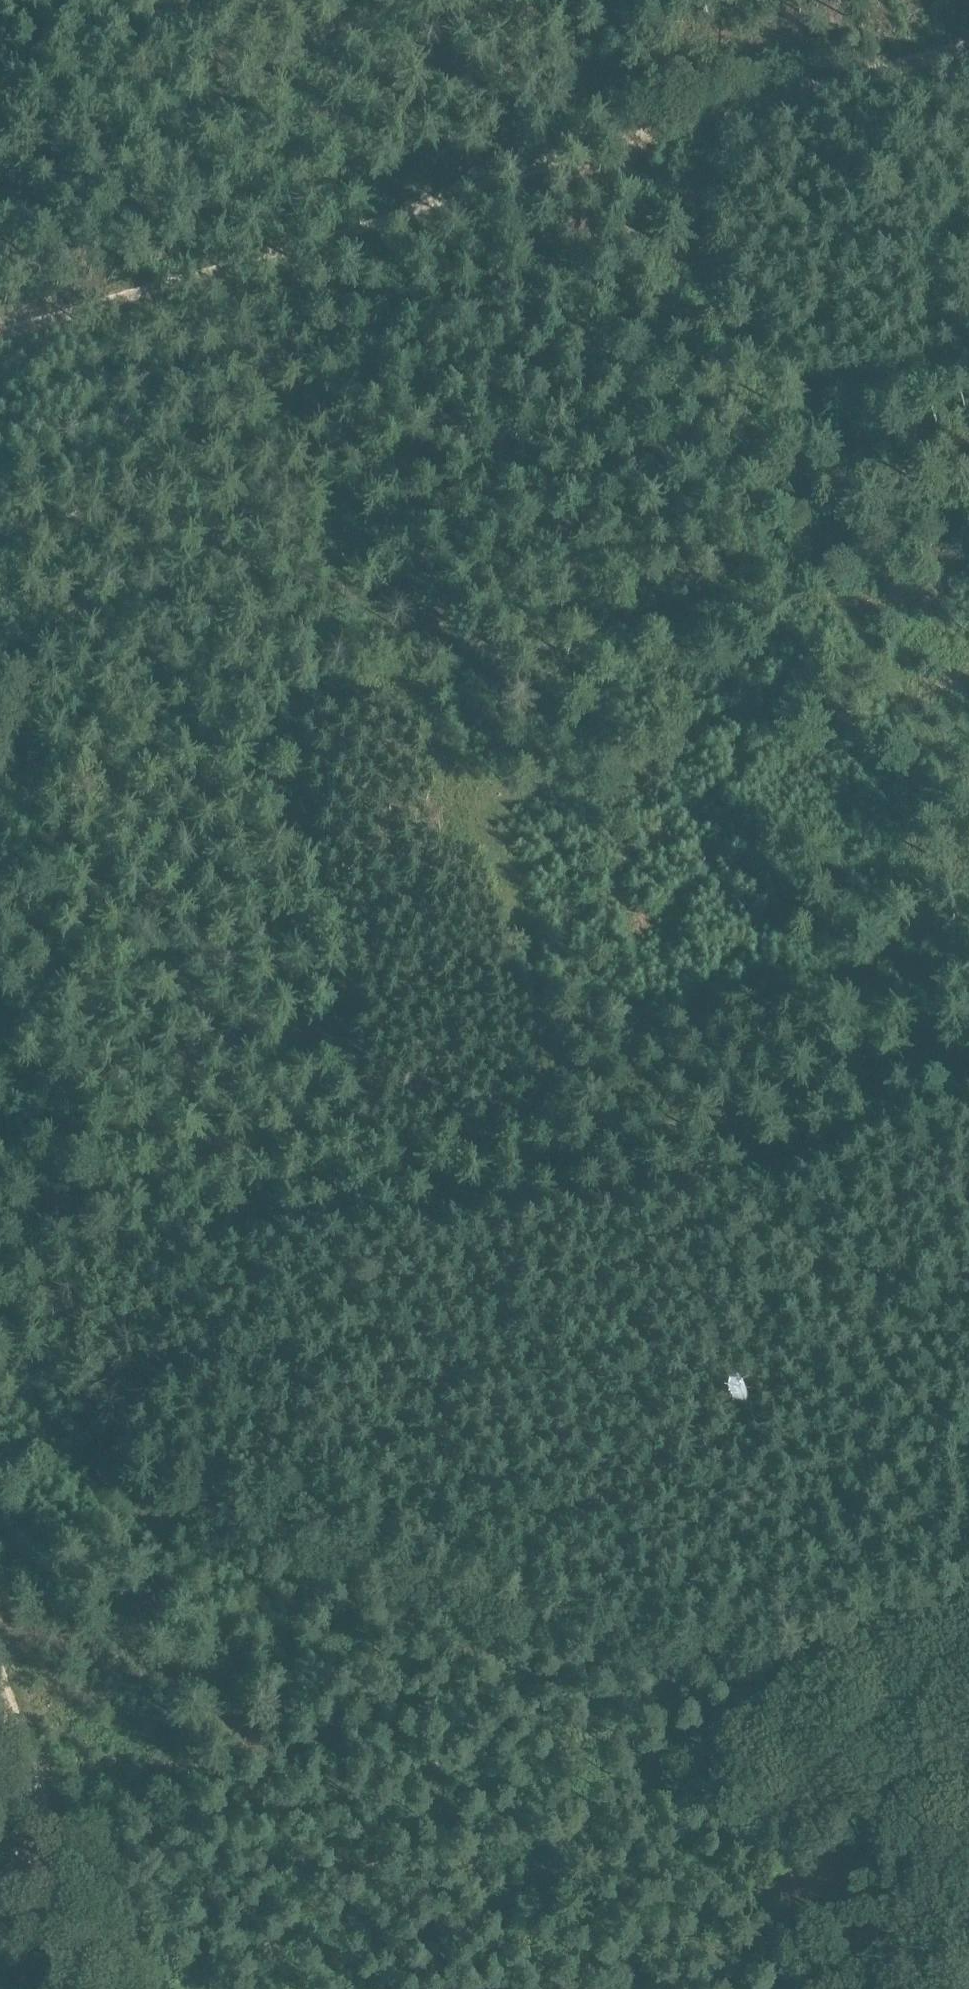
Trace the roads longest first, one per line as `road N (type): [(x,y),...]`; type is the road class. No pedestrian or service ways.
road 1 (track): [(0,334),(730,101),(968,37)]
road 2 (track): [(0,1276),(844,1173),(968,1111)]
road 3 (track): [(968,791),(814,548),(643,255),(613,139)]
road 4 (track): [(107,1988),(0,1677)]

